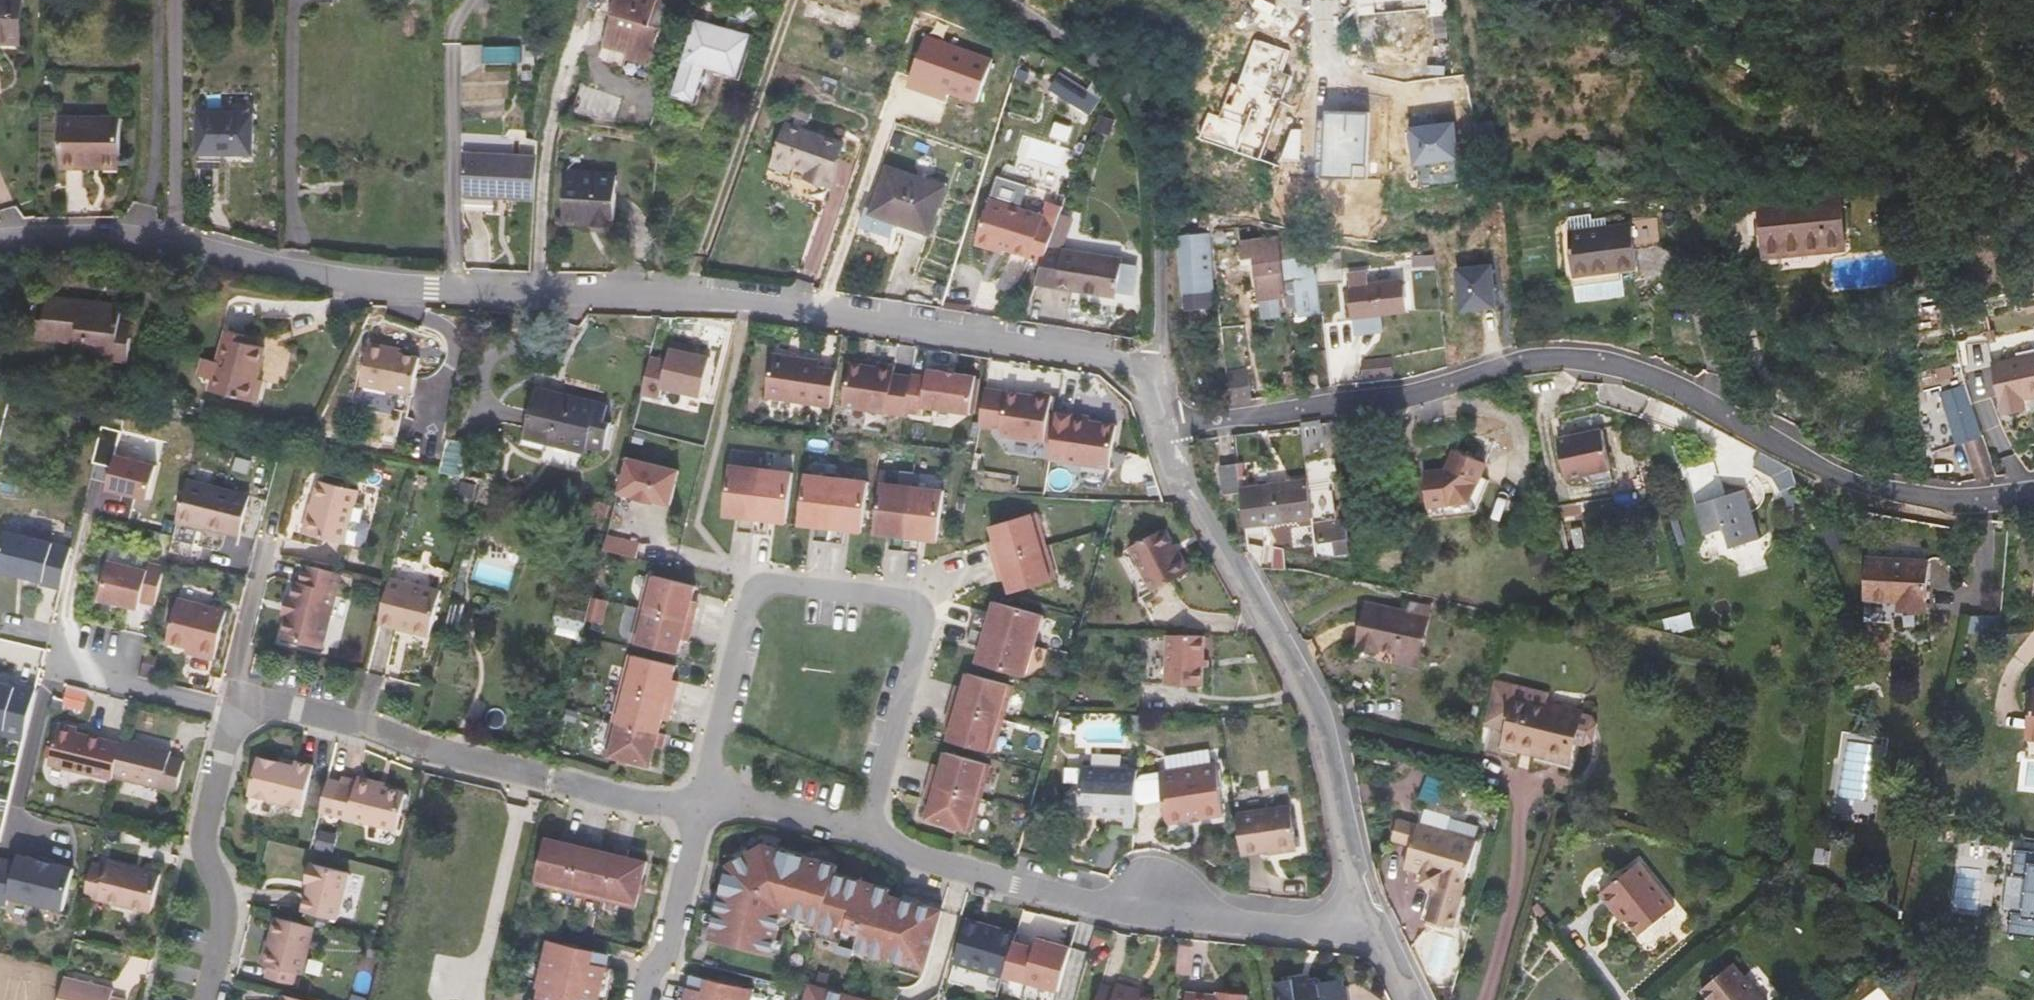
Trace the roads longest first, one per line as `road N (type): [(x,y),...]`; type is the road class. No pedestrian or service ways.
road 1 (residential): [(1169,425),(1160,364),(750,301),(356,286),(121,231),(0,240)]
road 2 (residential): [(1169,425),(1397,396),(1512,363),(1578,359),(1651,376),(1853,480),(1926,497),(2033,491)]
road 3 (residential): [(702,801),(668,808),(632,802),(232,699),(199,833),(221,915),(201,999)]
road 4 (residential): [(702,801),(758,593),(784,587),(894,599),(922,627),(864,838)]
road 5 (residential): [(1368,920),(1312,690),(1195,507),(1169,425)]
road 6 (residential): [(1368,920),(1304,928),(1237,923),(1161,904),(1088,901),(912,858),(864,838)]
road 7 (unknown): [(1160,364),(1158,182),(1136,92)]
road 8 (residential): [(643,999),(648,975),(670,947),(702,801)]
road 9 (residential): [(864,838),(737,801),(702,801)]

